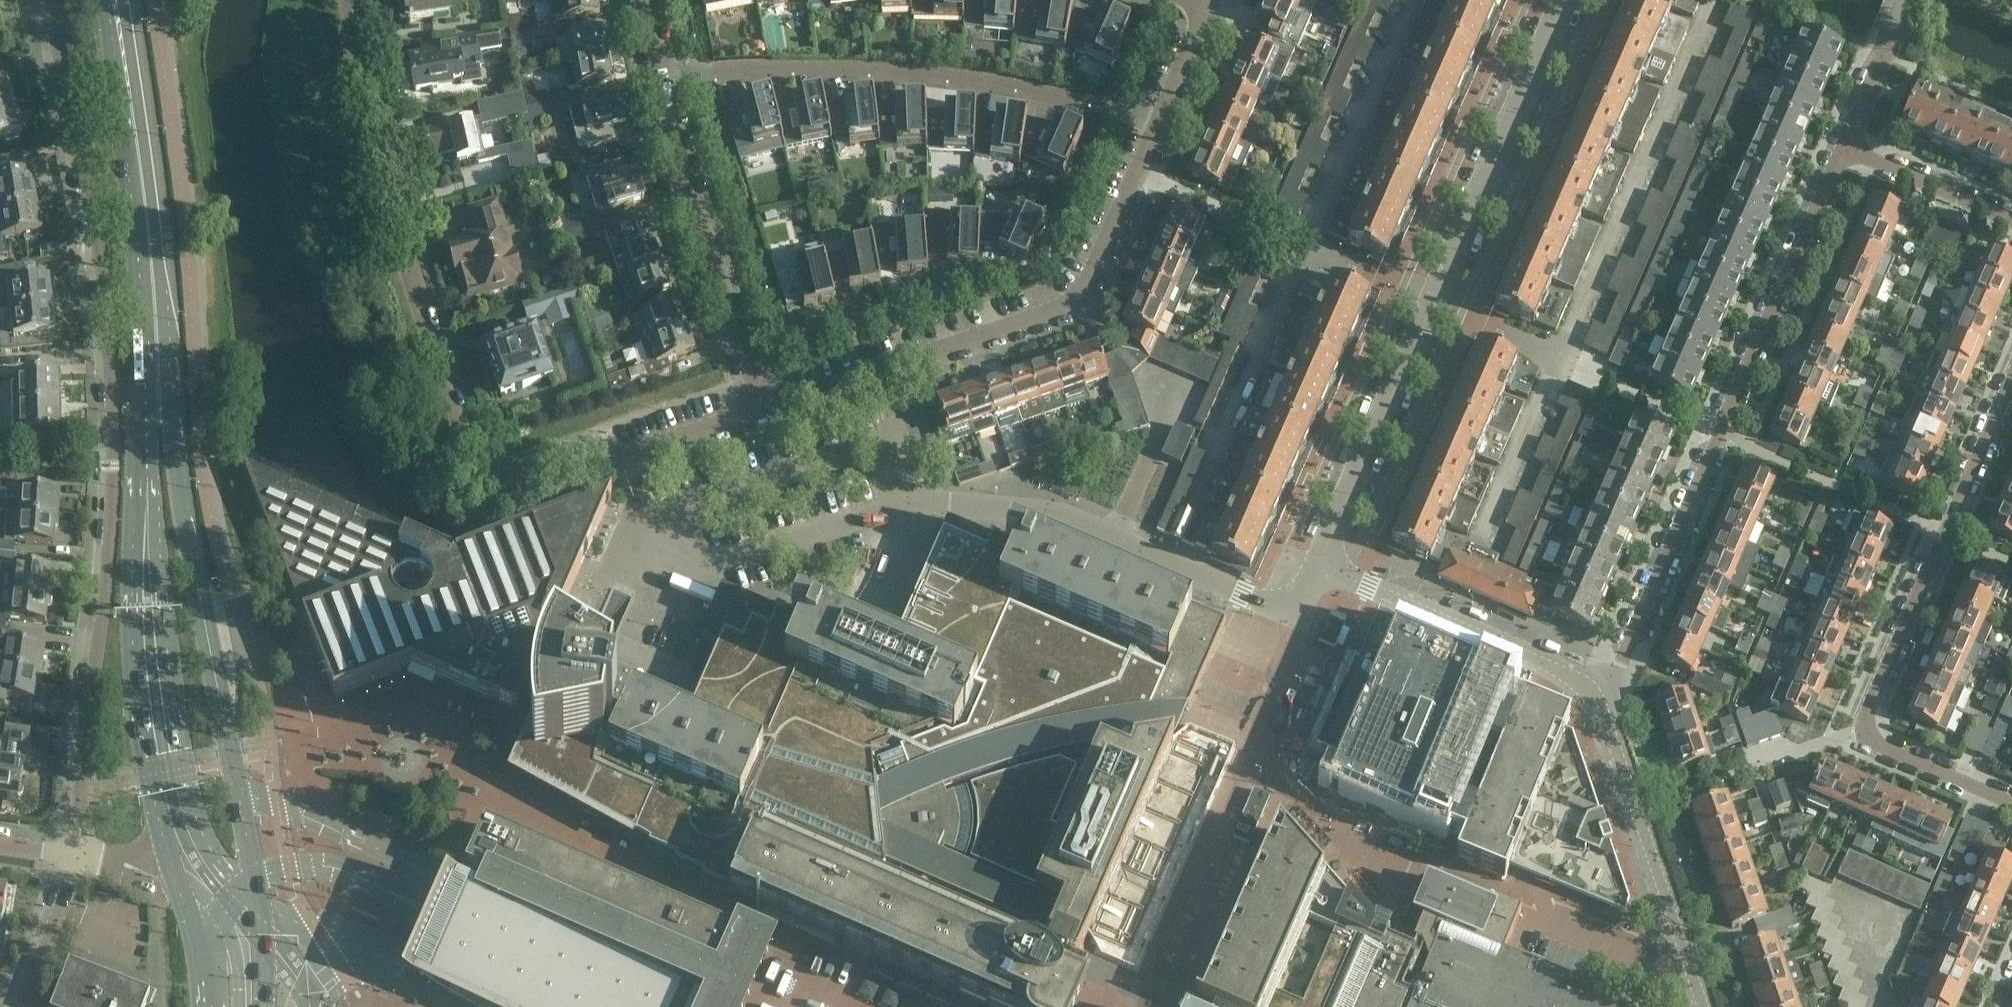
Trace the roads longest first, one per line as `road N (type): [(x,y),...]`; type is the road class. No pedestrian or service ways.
road 1 (unclassified): [(69,855),(109,550),(112,466),(89,222),(35,0)]
road 2 (residential): [(350,0),(404,249),(480,473),(509,482),(574,474),(762,409)]
road 3 (residential): [(1319,564),(1564,0)]
road 4 (residential): [(1847,148),(1607,692)]
road 5 (residential): [(2011,373),(1857,734),(2011,799)]
road 6 (residential): [(762,409),(1063,312),(1090,284),(1164,126)]
road 7 (unclassified): [(693,1006),(699,992),(686,961),(238,791)]
road 8 (secondary): [(159,375),(143,455),(147,549),(162,751),(191,882)]
road 9 (residential): [(662,78),(765,68),(937,76),(1113,108),(1164,126)]
road 10 (residential): [(1319,564),(1296,618),(1064,510),(953,499),(910,507)]
road 11 (secondary): [(238,791),(159,375)]
road 12 (secondary): [(119,0),(159,375)]
road 13 (residential): [(662,78),(762,409)]
road 14 (residential): [(1707,1006),(1607,692)]
road 15 (residential): [(1607,692),(1372,588)]
road 16 (residential): [(1847,148),(2011,219)]
road 17 (residential): [(69,855),(15,1006)]
road 18 (residential): [(1905,0),(1847,148)]
road 19 (residential): [(1164,126),(1214,11)]
road 20 (unclassified): [(261,926),(355,942),(367,968)]

